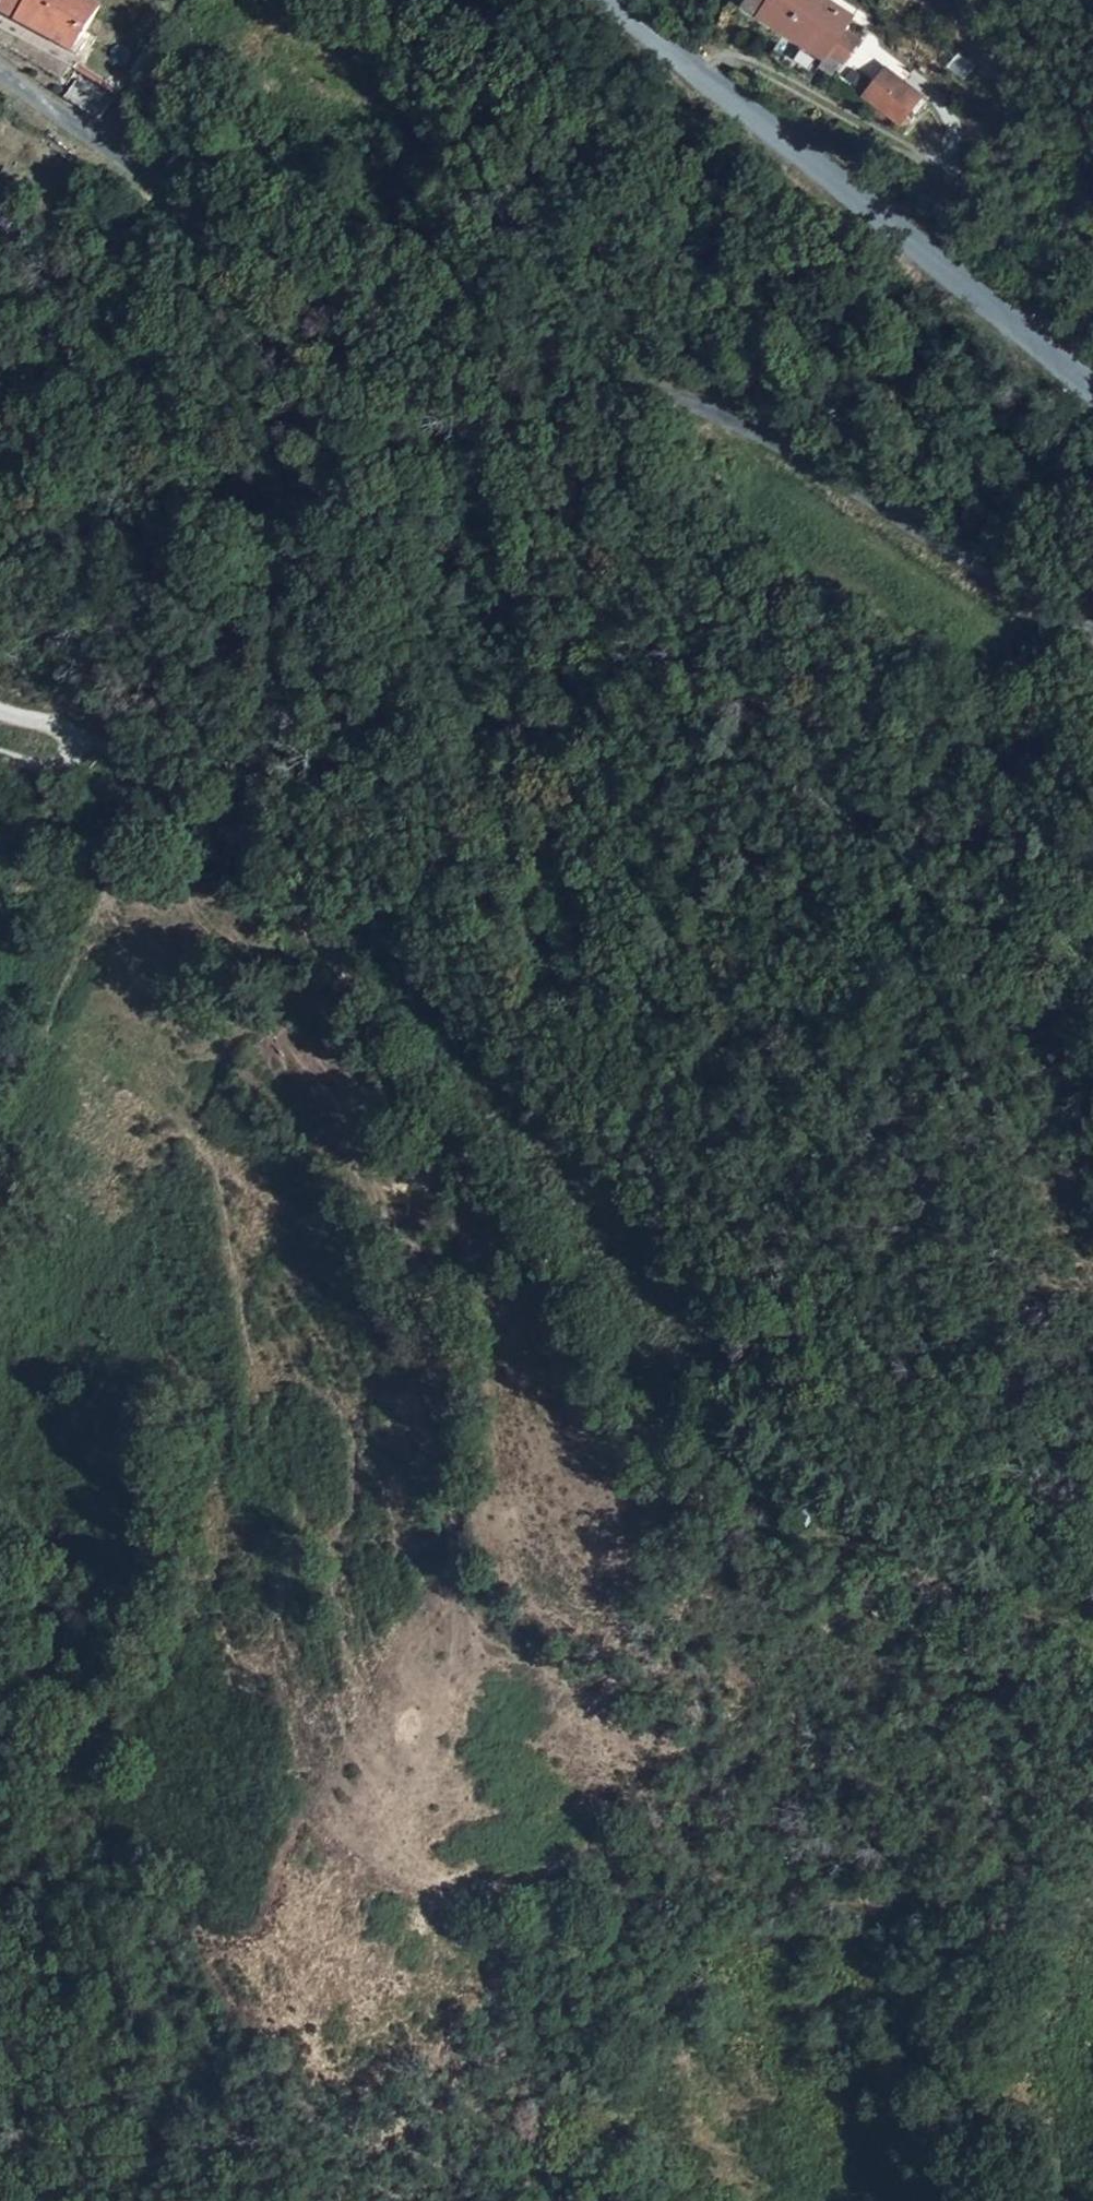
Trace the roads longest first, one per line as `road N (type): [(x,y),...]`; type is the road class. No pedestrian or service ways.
road 1 (tertiary): [(1092,397),(576,0)]
road 2 (track): [(847,214),(641,149),(340,0)]

